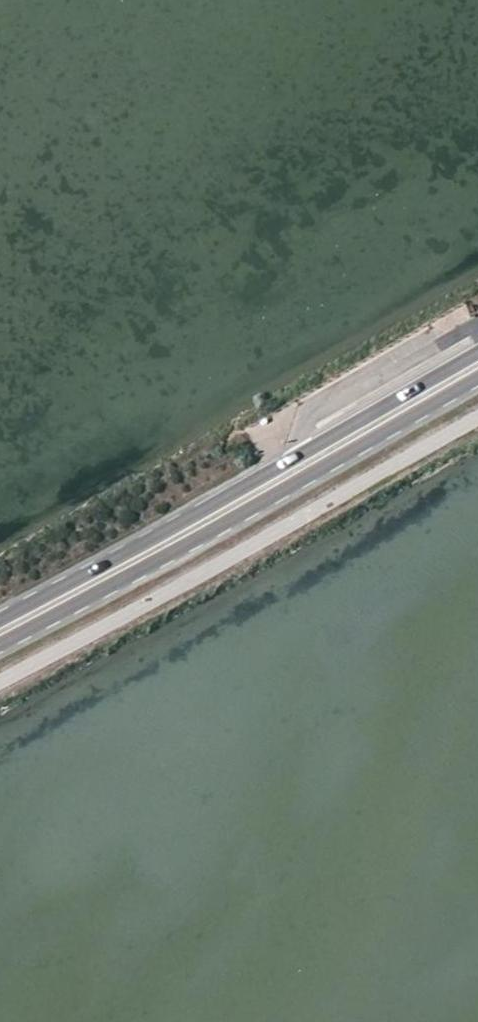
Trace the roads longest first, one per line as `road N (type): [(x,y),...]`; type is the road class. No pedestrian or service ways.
road 1 (primary): [(477,353),(0,617)]
road 2 (primary): [(0,642),(477,380)]

